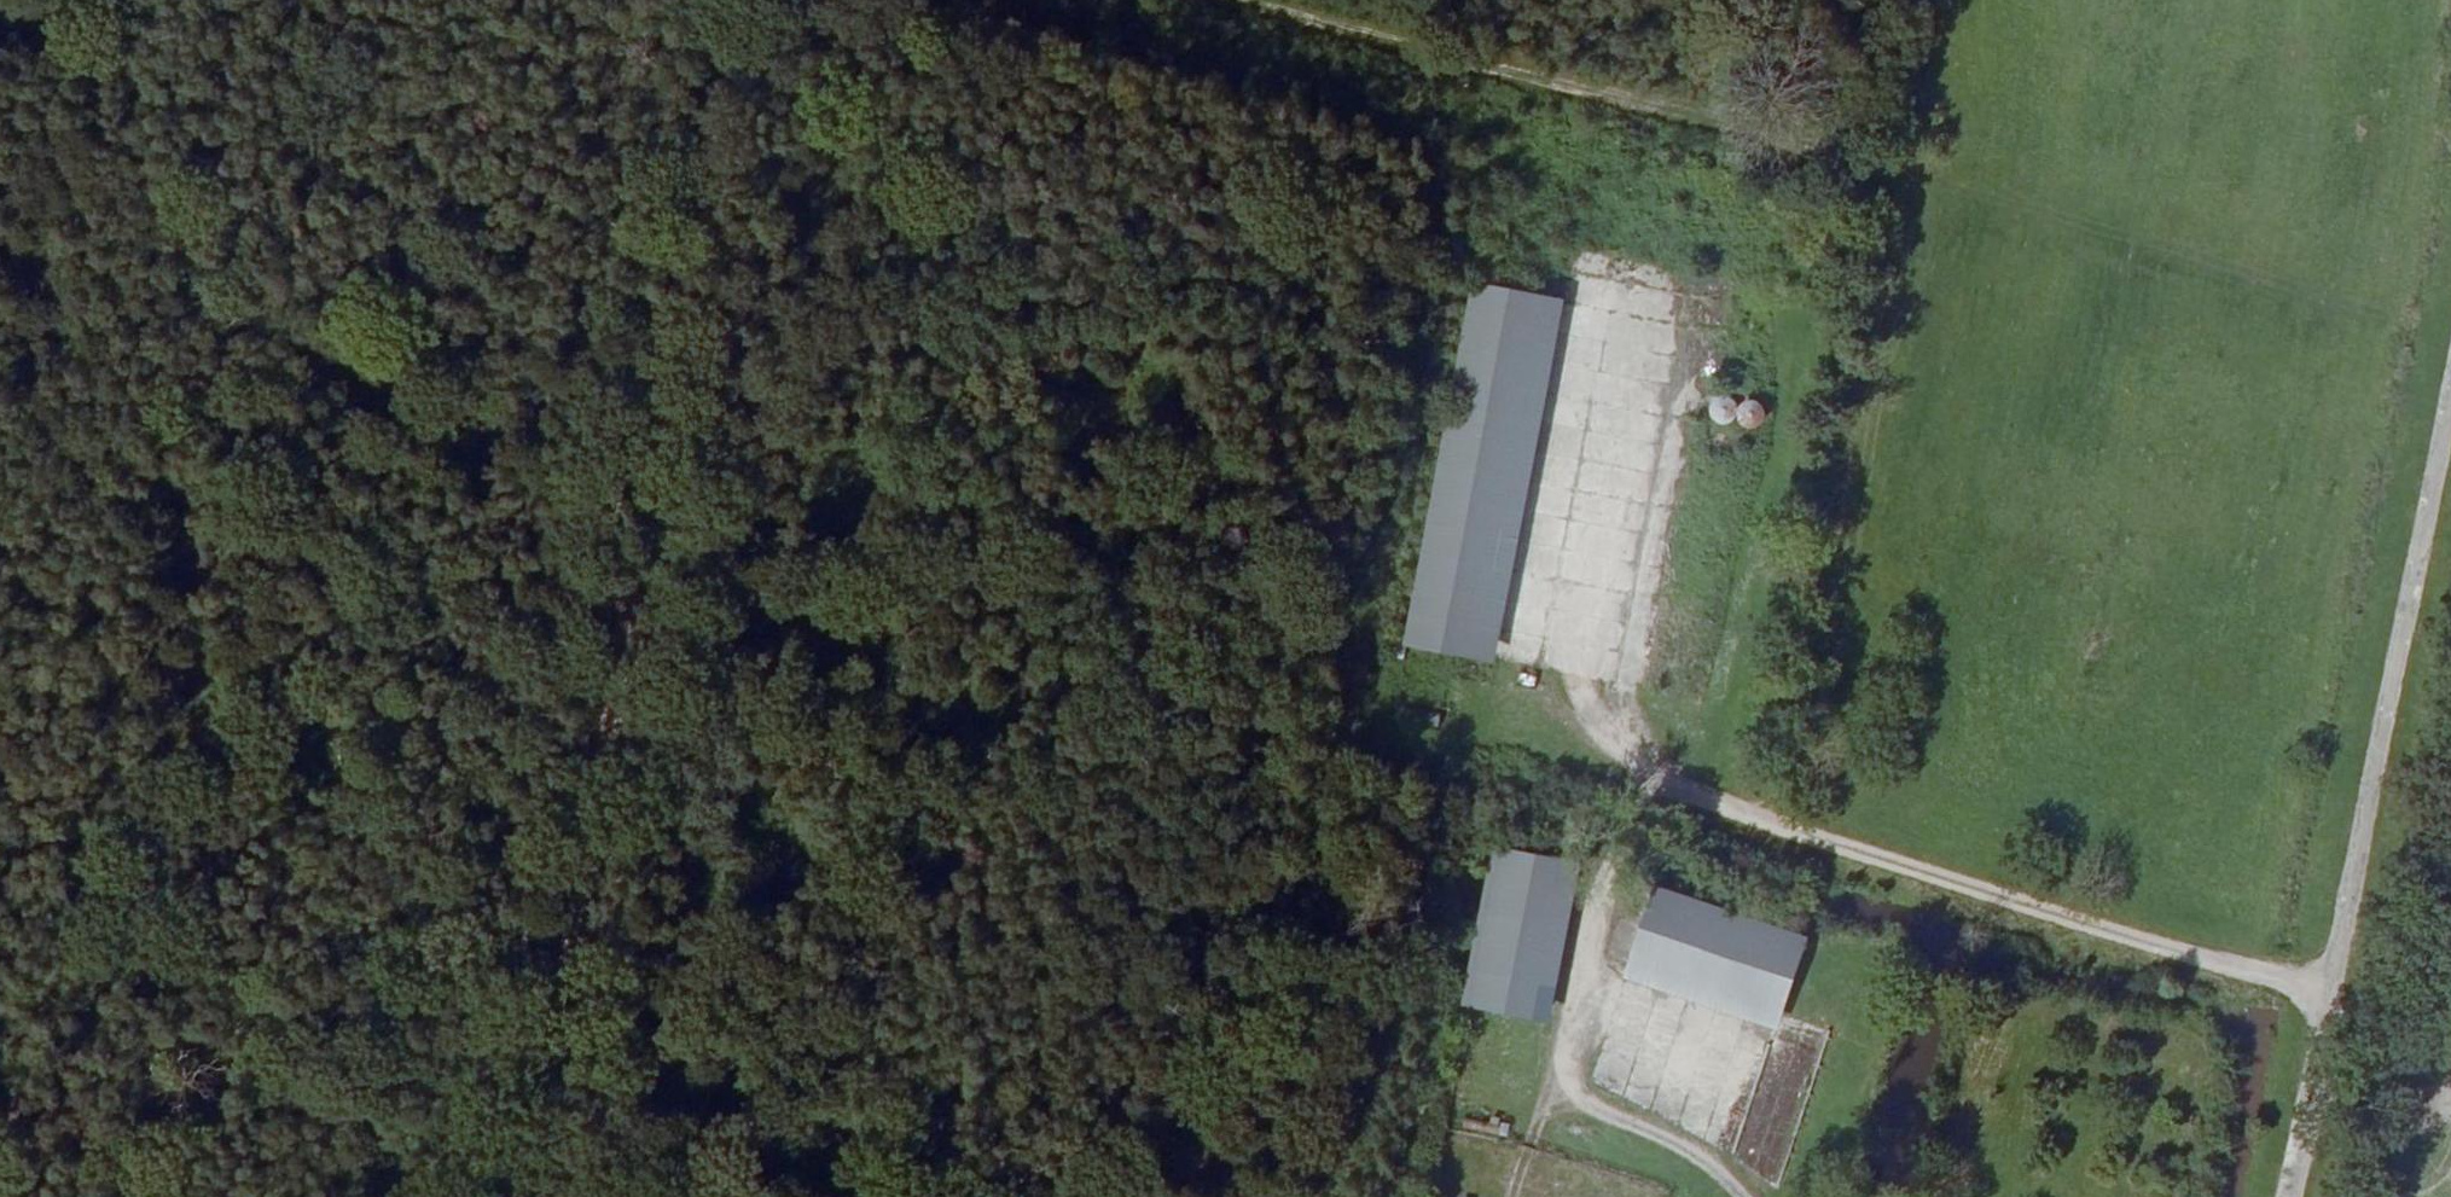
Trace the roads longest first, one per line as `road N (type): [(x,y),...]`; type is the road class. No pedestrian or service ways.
road 1 (unclassified): [(2450,350),(2278,1196)]

